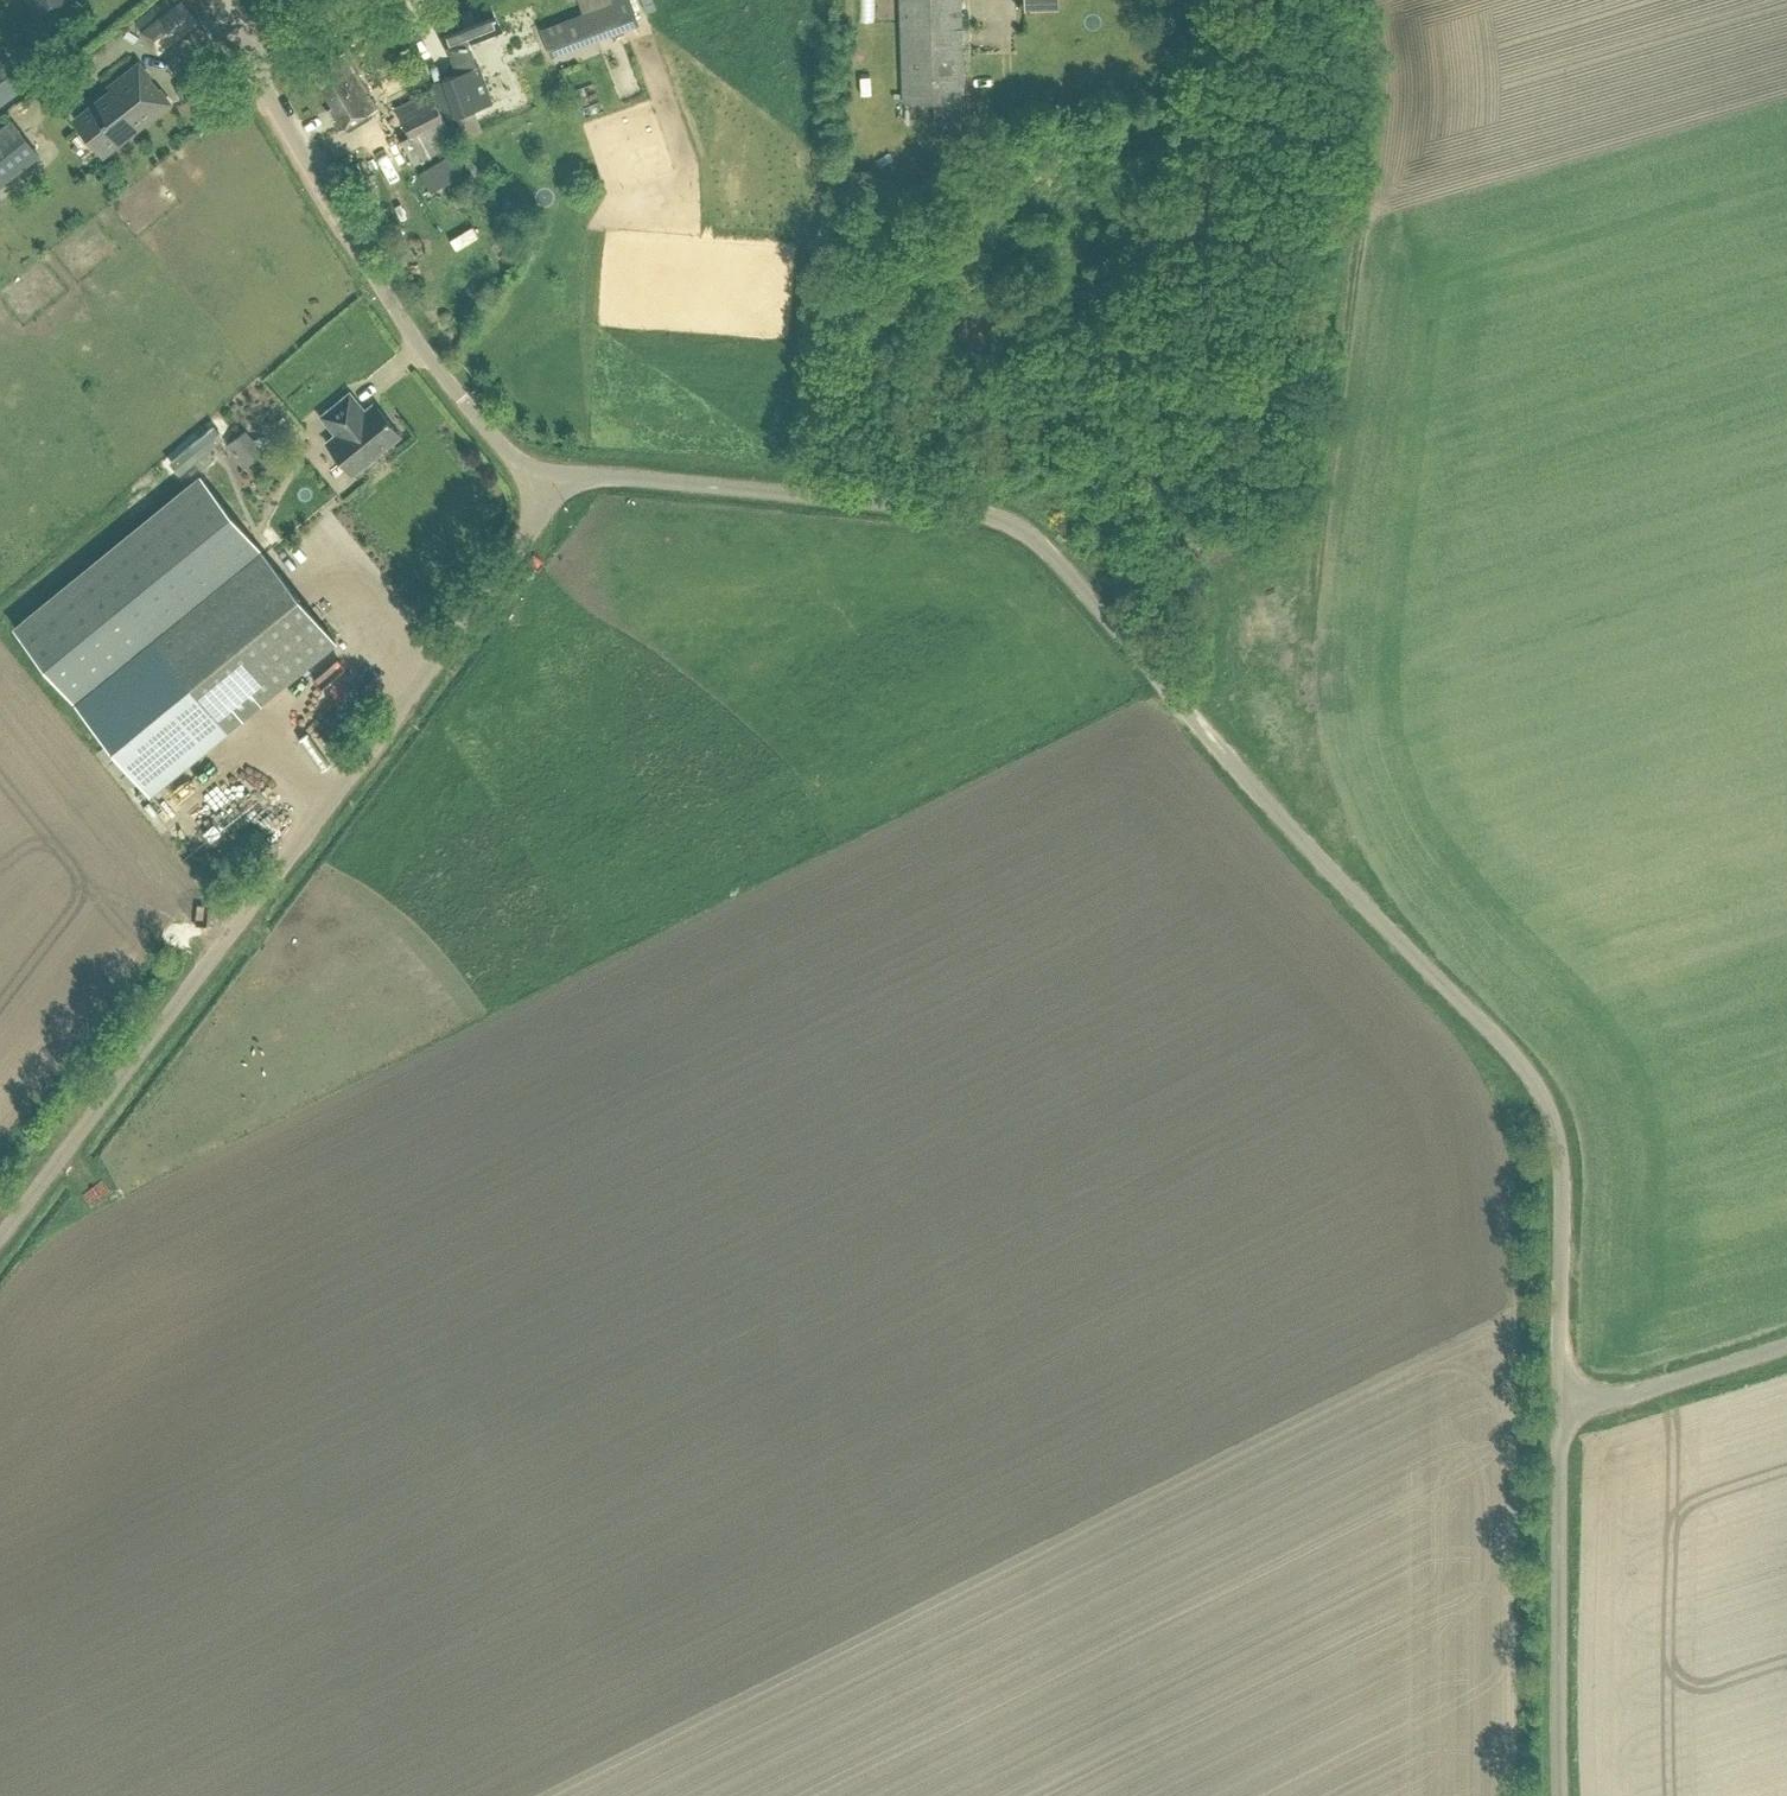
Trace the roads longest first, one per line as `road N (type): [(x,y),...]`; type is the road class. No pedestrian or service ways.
road 1 (unclassified): [(553,489),(589,478),(639,478),(1014,527),(1058,563),(1341,883)]
road 2 (unclassified): [(0,1231),(553,489)]
road 3 (track): [(1341,883),(1304,666),(1306,584),(1348,257),(1379,119),(1364,0)]
road 4 (unclassified): [(1558,1414),(1557,1129),(1527,1074),(1341,883)]
road 5 (unclassified): [(553,489),(515,461),(402,319),(248,50)]
road 6 (unclassified): [(1561,1795),(1558,1414)]
road 7 (unclassified): [(1558,1414),(1786,1344)]

